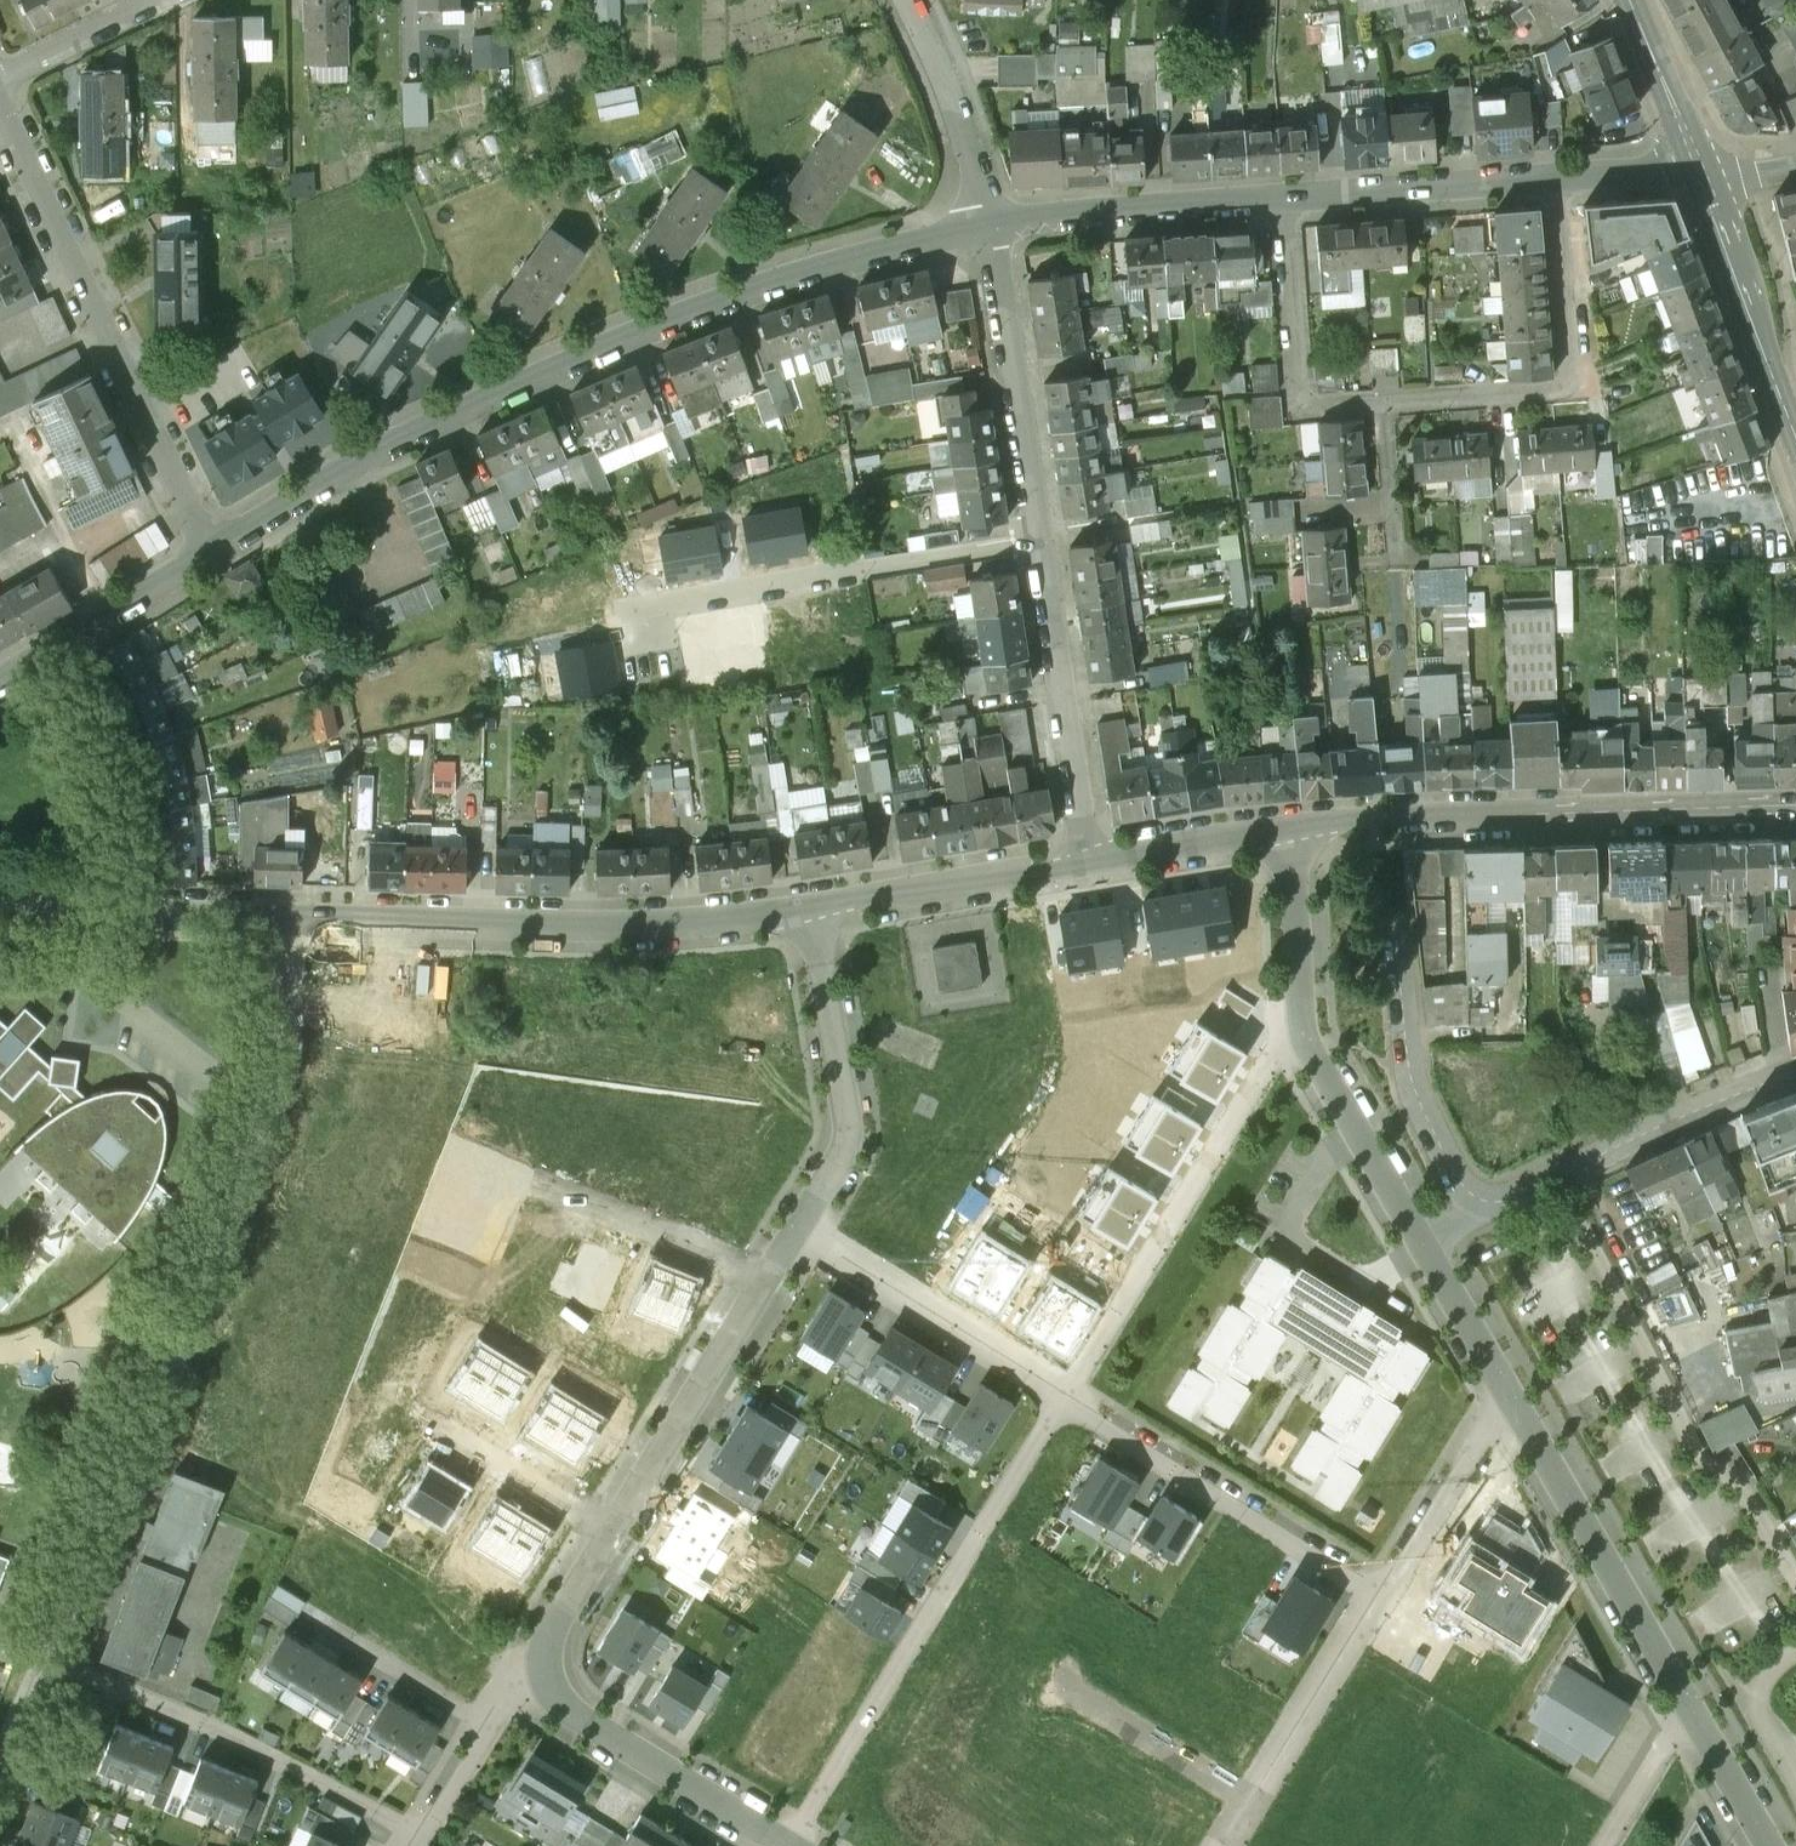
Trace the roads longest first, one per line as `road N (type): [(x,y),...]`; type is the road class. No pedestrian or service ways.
road 1 (residential): [(991,231),(826,278),(669,336),(316,486),(216,553)]
road 2 (residential): [(53,1662),(261,1124),(283,998),(280,918)]
road 3 (residential): [(280,918),(482,927),(681,922),(807,905)]
road 4 (residential): [(1064,1393),(791,1843)]
road 5 (residential): [(1283,832),(1422,814),(1795,805)]
road 6 (residential): [(0,94),(216,553)]
road 7 (residential): [(795,1229),(541,1637)]
road 8 (residential): [(1299,1025),(1286,1032),(1064,1393)]
road 9 (residential): [(644,636),(639,609),(1041,542)]
road 10 (residential): [(416,1833),(217,1727),(53,1662)]
road 11 (residential): [(1376,399),(1562,387),(1573,371),(1555,180)]
road 12 (residential): [(1064,1393),(1379,1588)]
road 13 (residential): [(1505,1388),(1689,1703)]
road 14 (residential): [(1479,1214),(1795,1070)]
road 15 (residential): [(541,1637),(545,1684),(564,1706),(791,1843)]
road 16 (residential): [(807,905),(844,1129),(839,1153),(795,1229)]
road 17 (residential): [(1041,542),(1090,863)]
road 18 (unclassified): [(1479,1214),(1420,1111),(1400,1049),(1388,909)]
road 19 (residential): [(795,1229),(1064,1393)]
road 20 (residential): [(991,231),(1041,542)]
road 21 (residential): [(1284,204),(991,231)]
road 22 (residential): [(807,905),(1090,863)]
road 23 (residential): [(54,647),(99,716),(126,789),(133,912)]
road 24 (residential): [(1555,180),(1284,204)]
road 25 (residential): [(1284,204),(1300,394),(1315,402),(1376,399)]
road 26 (secondary): [(1708,190),(1795,434)]
road 27 (residential): [(1379,1588),(1247,1802)]
road 28 (residential): [(1299,1025),(1418,1245)]
road 29 (residential): [(910,0),(966,140),(991,231)]
road 30 (residential): [(1505,1388),(1379,1588)]
road 31 (residential): [(1247,1802),(1068,1689)]
road 32 (residential): [(1090,863),(1283,832)]
road 33 (residential): [(1283,832),(1299,1025)]
road 34 (residential): [(216,553),(54,647)]
road 35 (residential): [(483,1723),(324,1626)]
road 36 (secondary): [(1628,0),(1698,165)]
road 37 (residential): [(152,0),(0,76)]
road 38 (residential): [(1418,1245),(1505,1388)]
road 39 (residential): [(1689,1703),(1601,1845)]
road 40 (residential): [(1689,1703),(1771,1845)]
road 41 (residential): [(1376,399),(1393,556)]
road 42 (residential): [(133,912),(280,918)]
road 43 (residential): [(1698,165),(1555,180)]
road 44 (residential): [(0,1790),(53,1662)]
road 45 (residential): [(0,907),(133,912)]
road 46 (residential): [(416,1833),(483,1723)]

